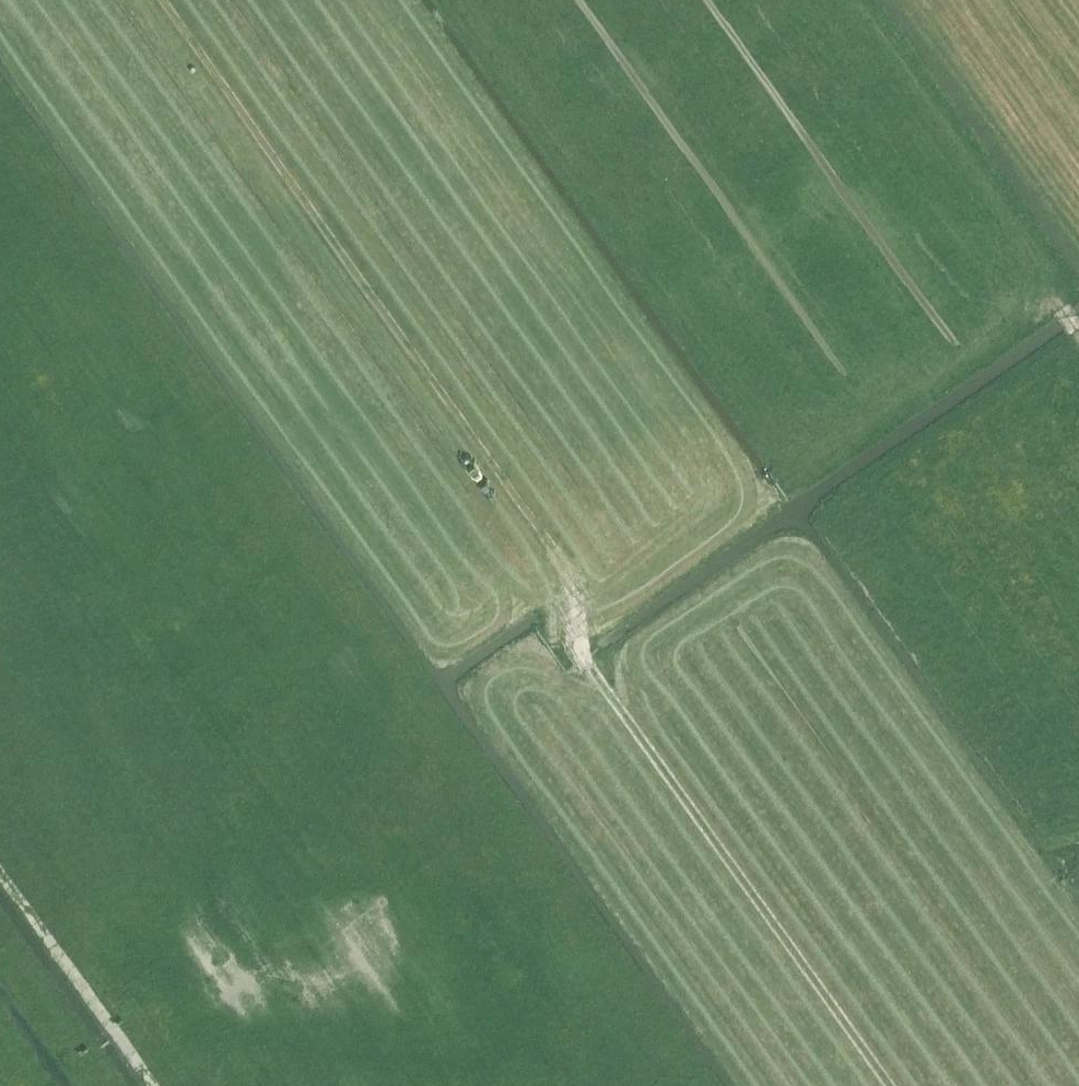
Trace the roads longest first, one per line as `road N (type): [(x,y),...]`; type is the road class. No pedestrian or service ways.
road 1 (track): [(887,1085),(588,666),(573,577),(499,471)]
road 2 (track): [(156,1085),(0,869)]

